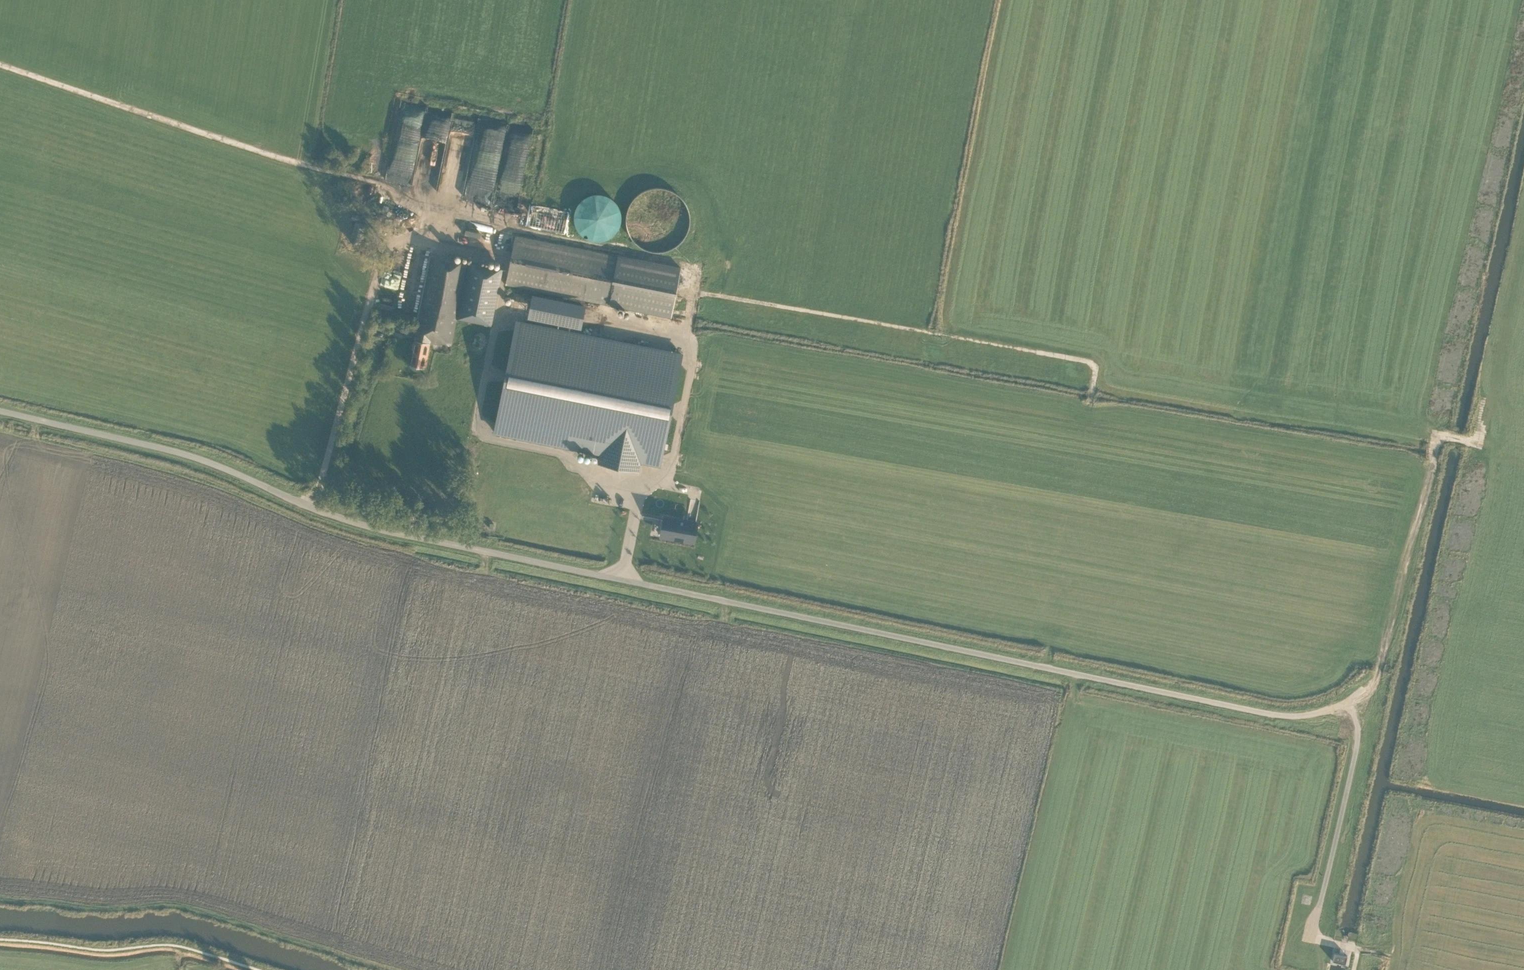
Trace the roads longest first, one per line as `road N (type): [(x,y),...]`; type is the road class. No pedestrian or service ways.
road 1 (unclassified): [(1344,703),(1276,713),(404,533),(340,516),(206,461),(0,411)]
road 2 (unclassified): [(1344,703),(1356,747),(1312,938),(1358,950)]

